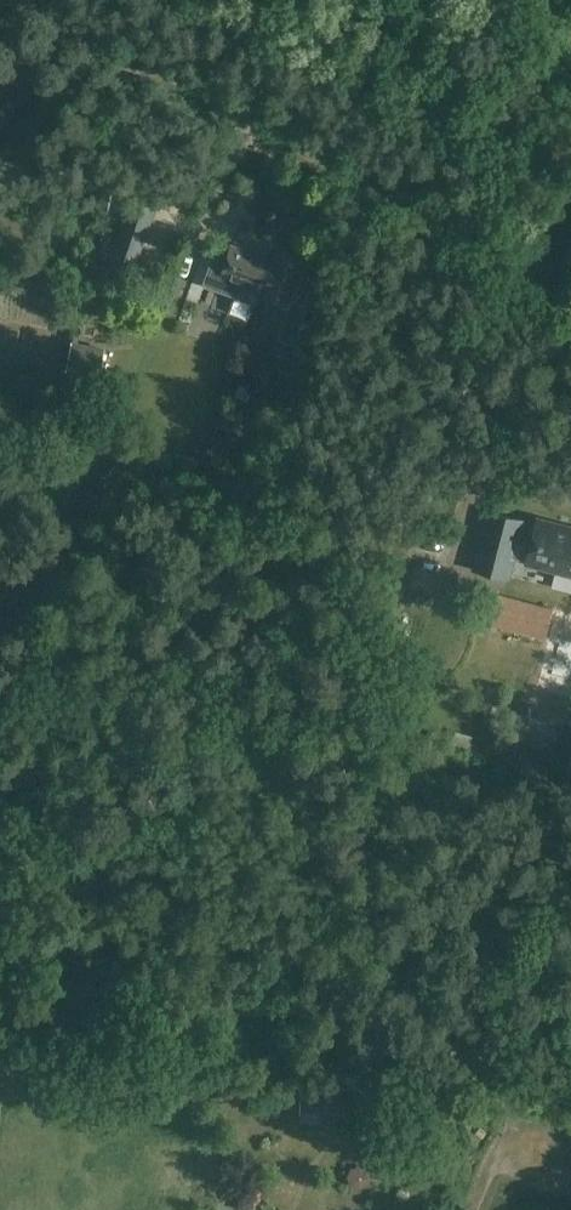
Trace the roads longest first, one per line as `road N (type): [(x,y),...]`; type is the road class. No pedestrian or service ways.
road 1 (unclassified): [(570,297),(42,0)]

